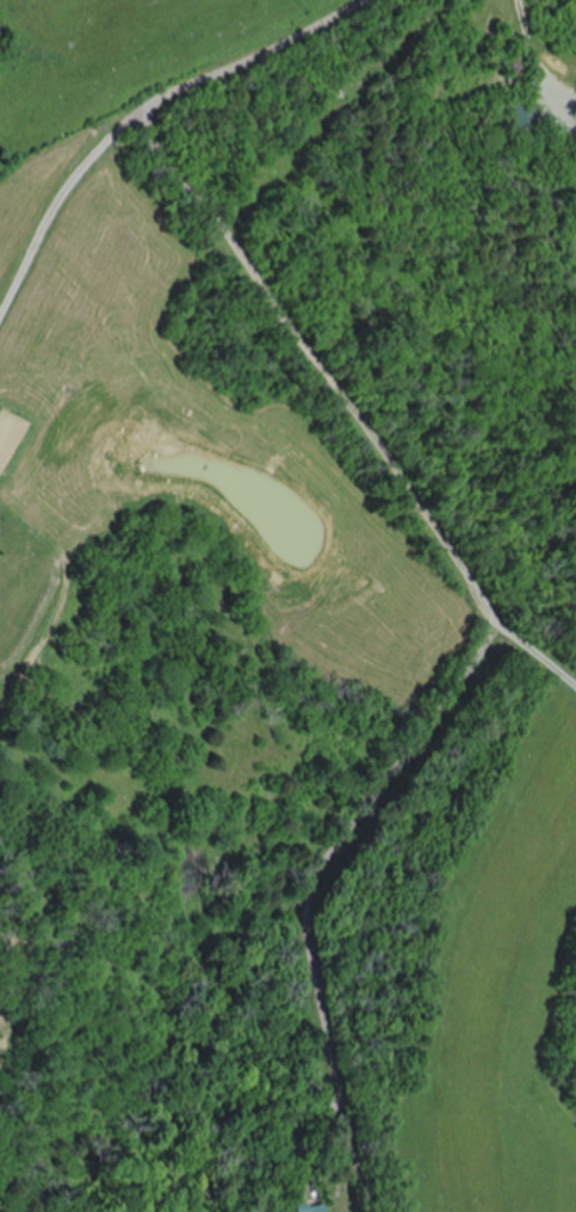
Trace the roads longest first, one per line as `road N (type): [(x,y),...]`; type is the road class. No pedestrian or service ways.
road 1 (residential): [(356,1211),(330,1059),(309,988),(311,882),(460,682),(495,622),(224,231),(165,165),(143,112)]
road 2 (residential): [(0,350),(66,185),(143,112)]
road 3 (residential): [(180,81),(239,60),(345,0)]

